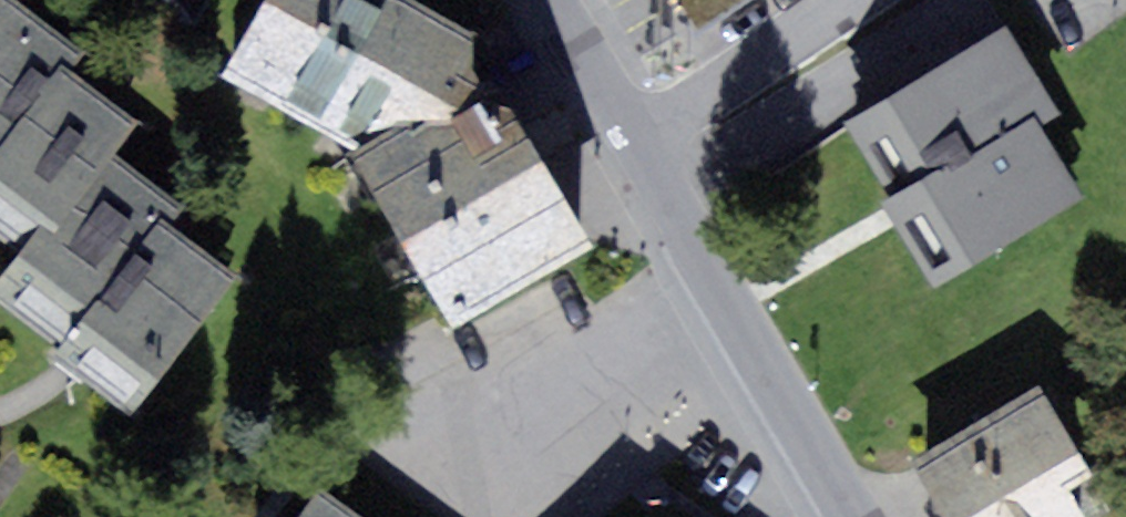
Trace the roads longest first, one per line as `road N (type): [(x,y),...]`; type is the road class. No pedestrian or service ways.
road 1 (residential): [(631,152),(846,516)]
road 2 (residential): [(631,152),(842,0)]
road 3 (residential): [(547,0),(631,152)]

